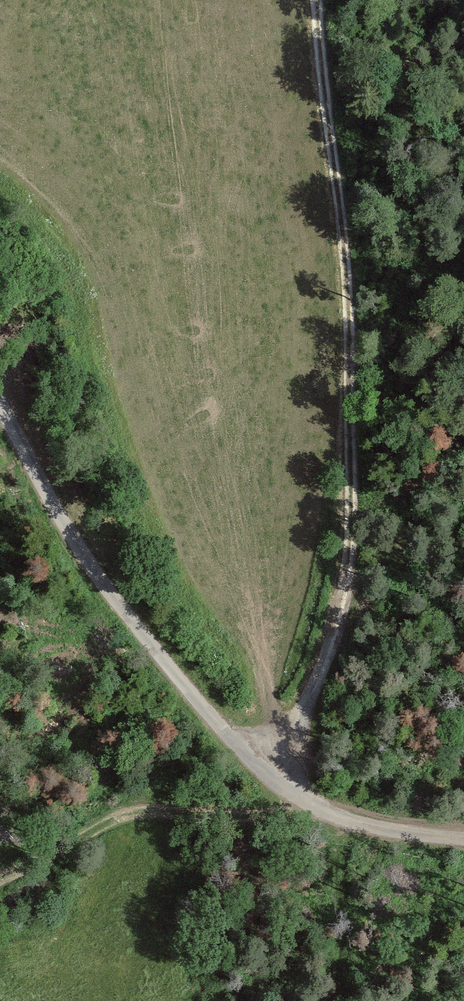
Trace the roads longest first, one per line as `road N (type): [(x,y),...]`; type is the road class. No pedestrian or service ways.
road 1 (track): [(319,0),(347,527),(338,611),(299,707),(250,759)]
road 2 (tertiary): [(0,402),(72,540),(168,668),(267,777),(347,823),(463,841)]

